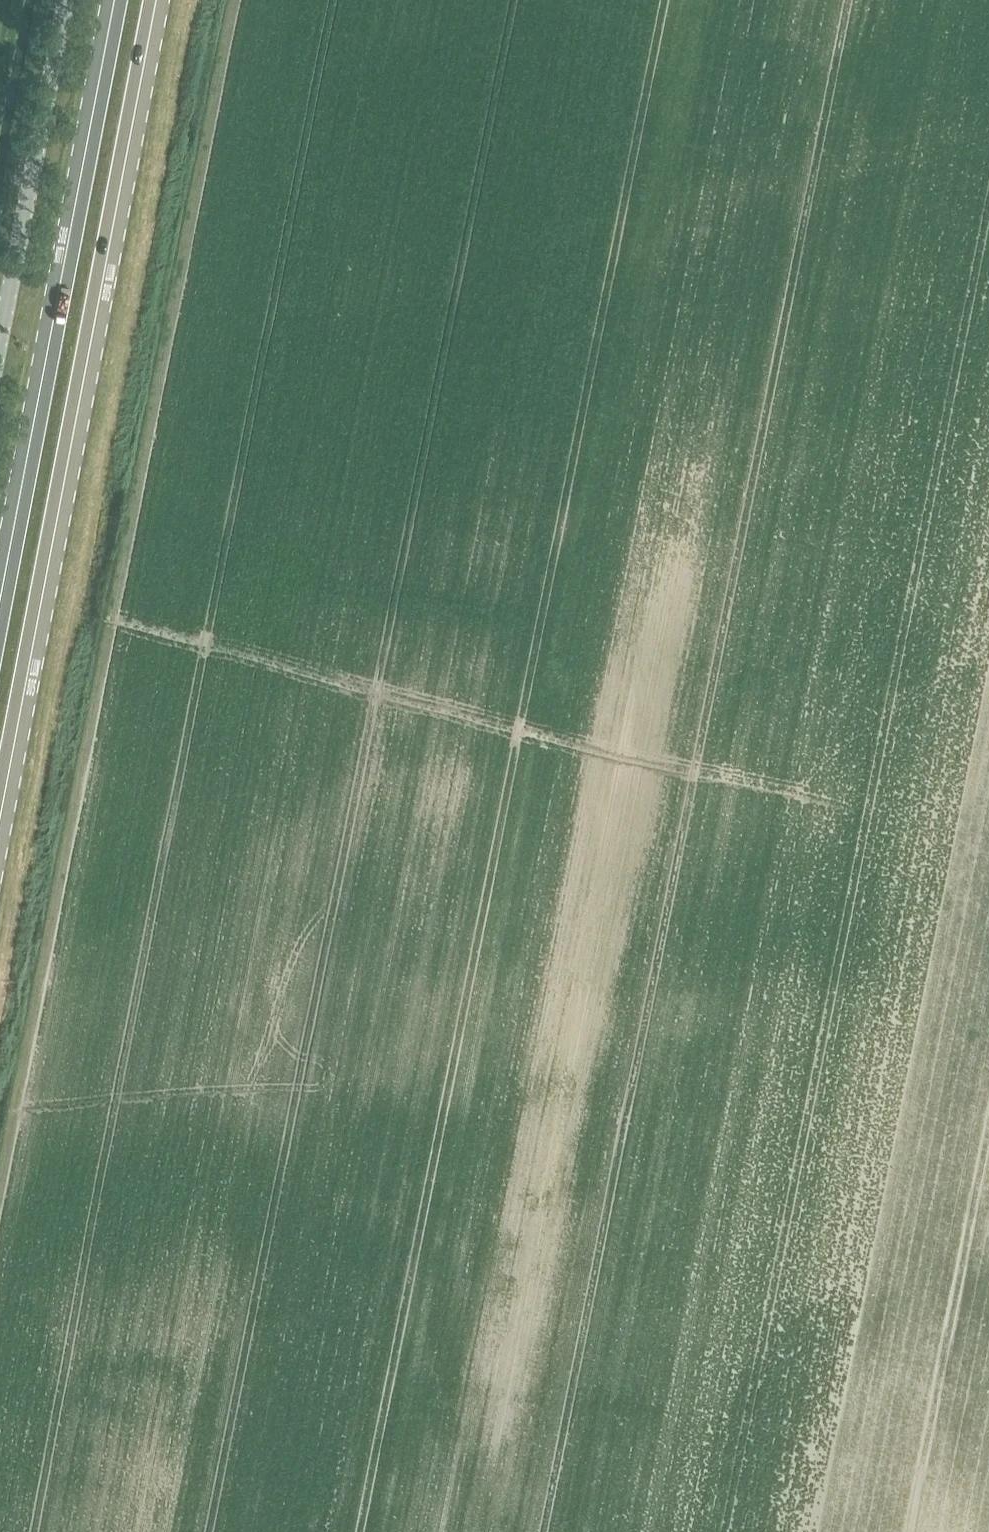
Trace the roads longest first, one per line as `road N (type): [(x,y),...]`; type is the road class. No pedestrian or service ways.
road 1 (primary): [(0,809),(156,0)]
road 2 (primary): [(112,0),(0,584)]
road 3 (unclassified): [(0,338),(65,0)]

